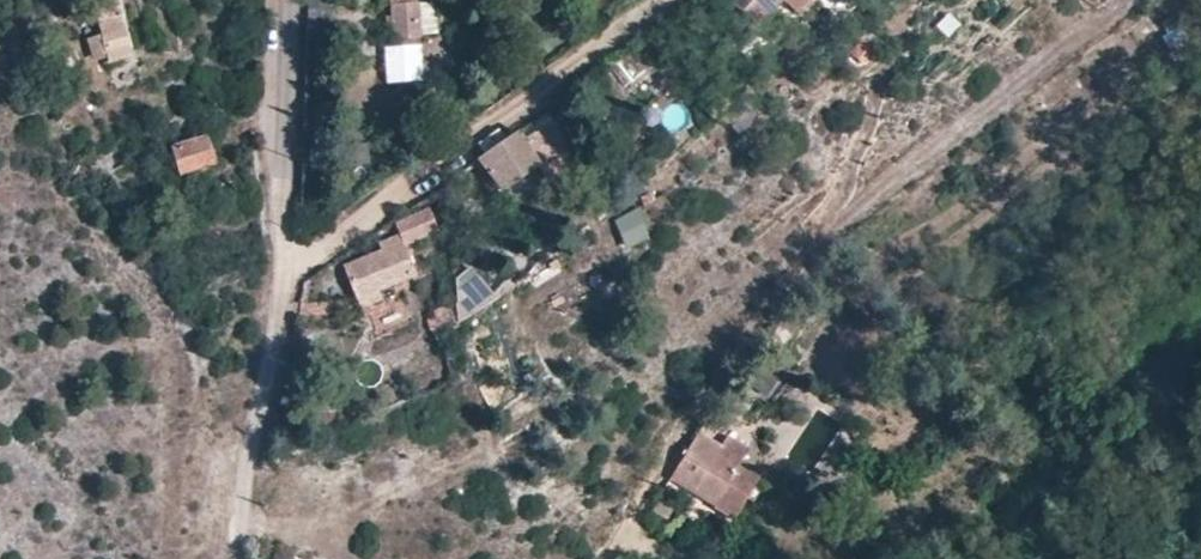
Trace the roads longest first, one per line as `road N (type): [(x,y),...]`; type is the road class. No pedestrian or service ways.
road 1 (residential): [(293,0),(280,262),(244,470),(245,558)]

